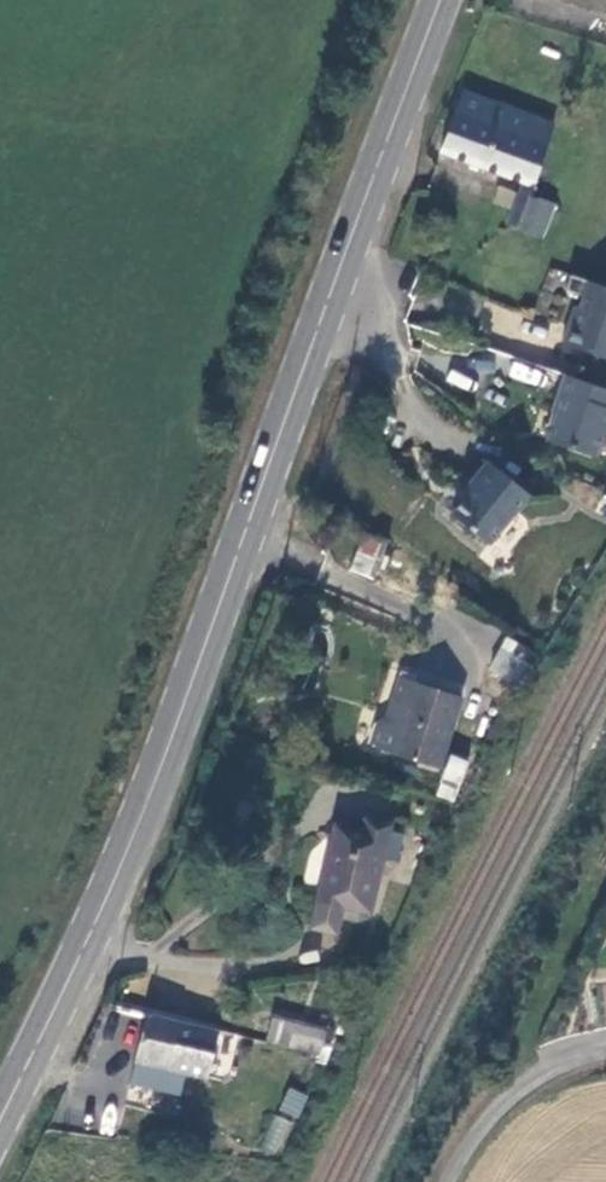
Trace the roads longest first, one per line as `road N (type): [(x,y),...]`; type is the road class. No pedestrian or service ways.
road 1 (secondary): [(0,1113),(182,705),(440,0)]
road 2 (unclassified): [(445,1181),(512,1093),(605,1050)]

